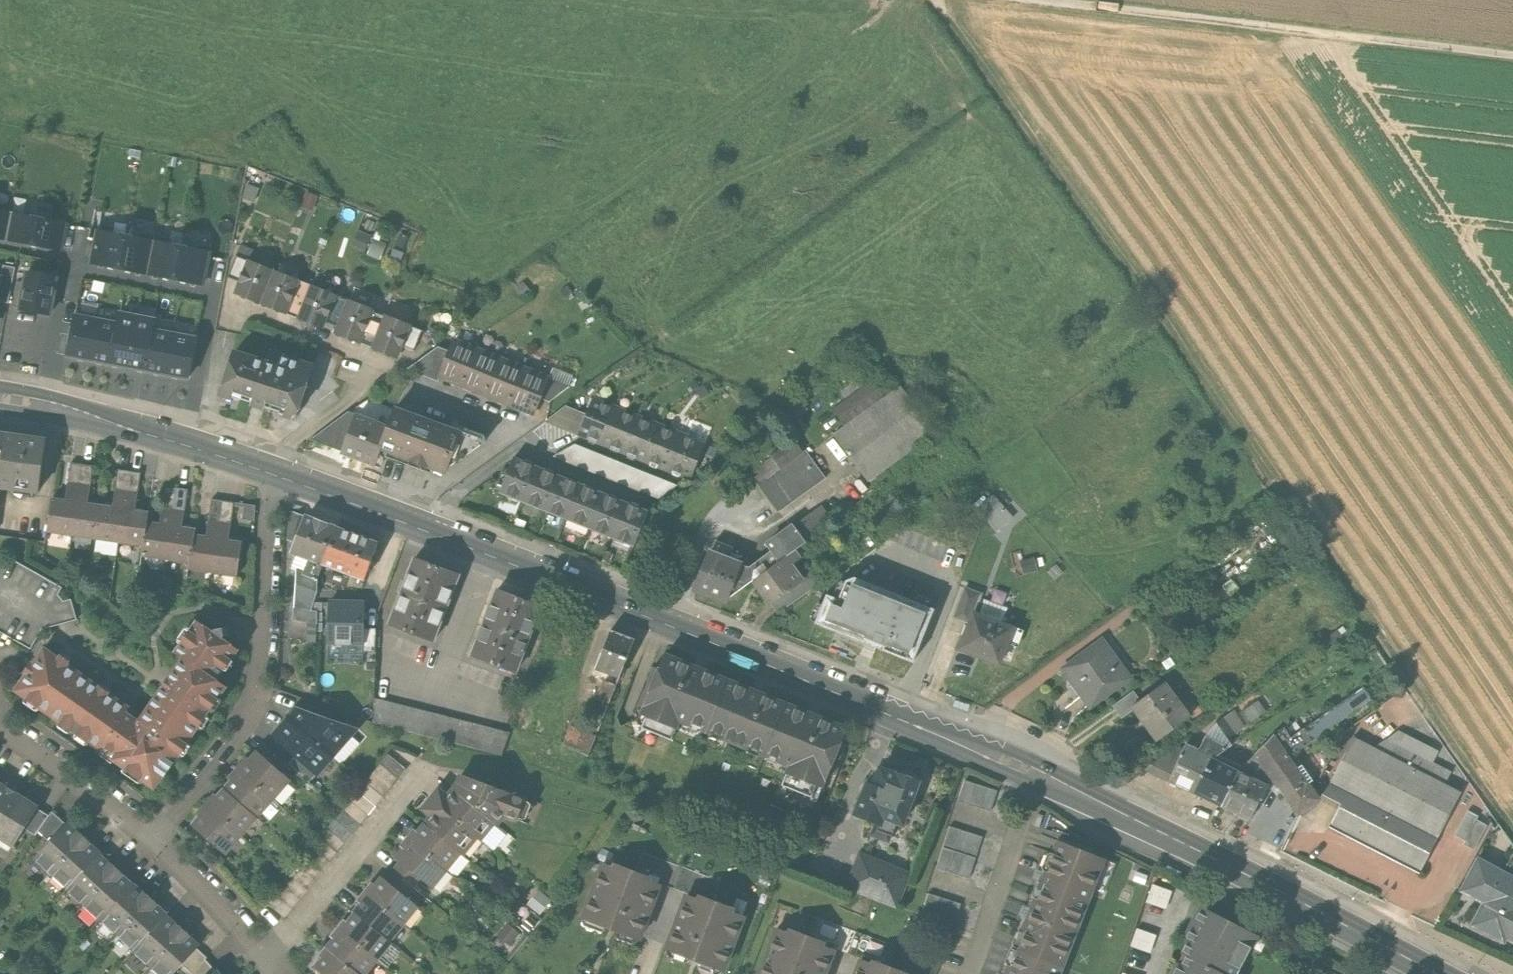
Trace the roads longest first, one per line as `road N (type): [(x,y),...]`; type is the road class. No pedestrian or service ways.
road 1 (track): [(932,0),(1512,827)]
road 2 (secondary): [(271,468),(1047,779)]
road 3 (track): [(1035,0),(1512,53)]
road 4 (secondary): [(1047,779),(1443,973)]
road 5 (residential): [(151,834),(258,709),(271,468)]
road 6 (secondary): [(0,401),(112,420),(271,468)]
road 7 (residential): [(269,961),(415,775)]
road 8 (residential): [(974,973),(1047,779)]
road 9 (residential): [(151,834),(0,723)]
road 10 (residential): [(269,961),(193,870),(151,834)]

